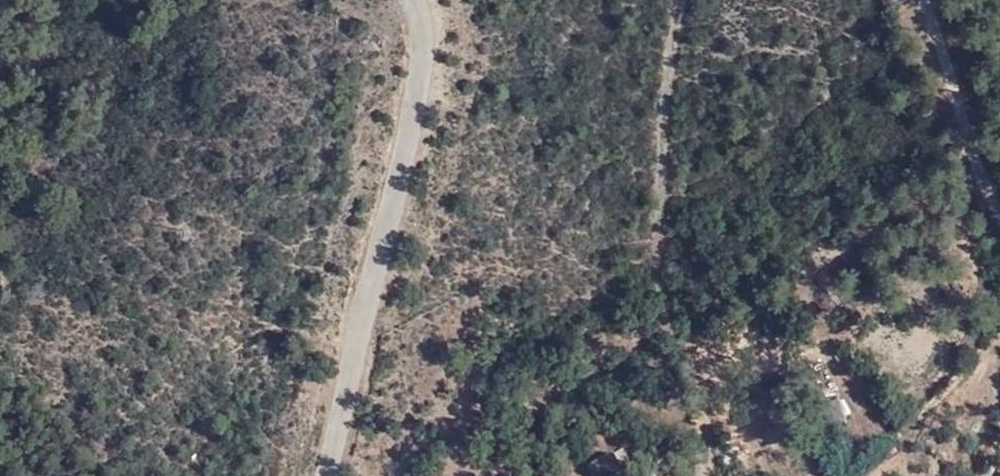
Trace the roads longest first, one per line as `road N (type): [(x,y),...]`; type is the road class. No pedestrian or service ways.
road 1 (tertiary): [(417,0),(422,72),(326,475)]
road 2 (residential): [(999,226),(917,0)]

